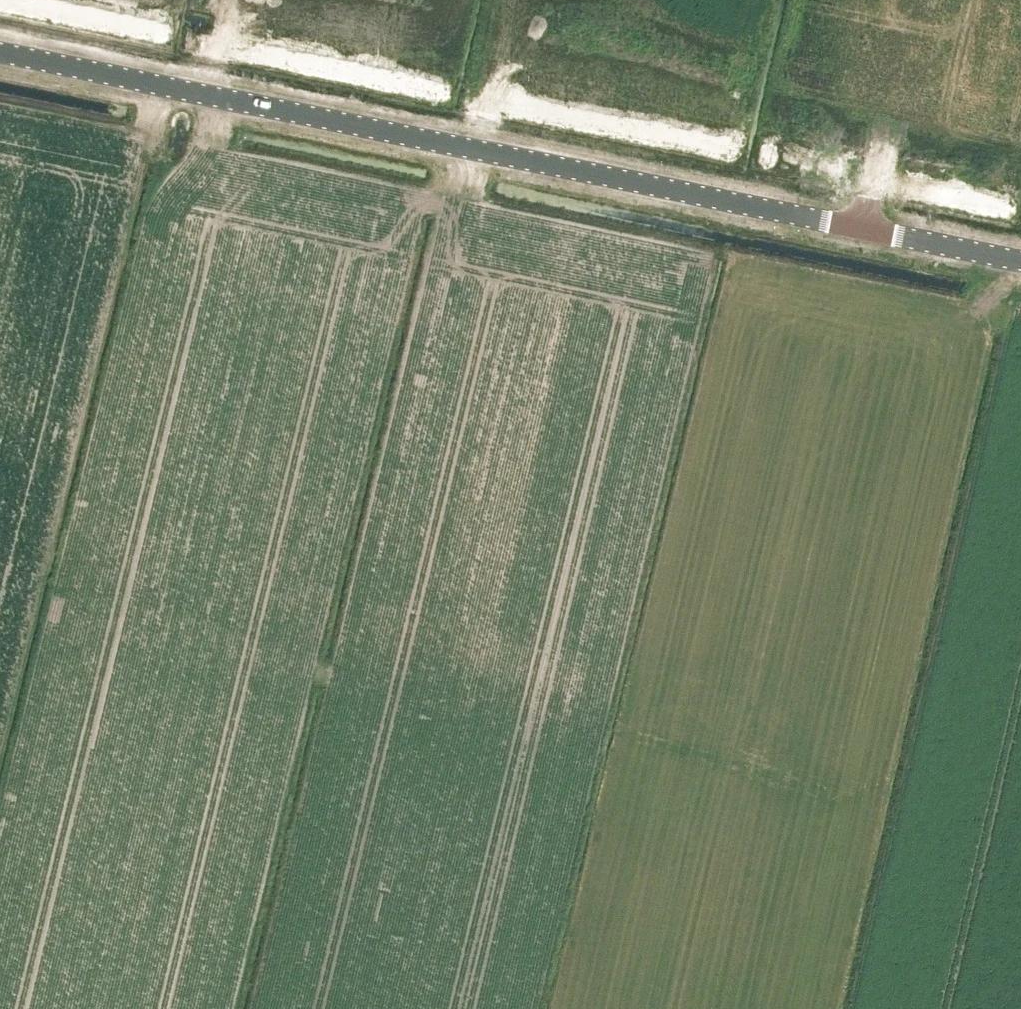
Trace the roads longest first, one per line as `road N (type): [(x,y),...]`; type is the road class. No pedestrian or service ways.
road 1 (unclassified): [(0,55),(1020,261)]

